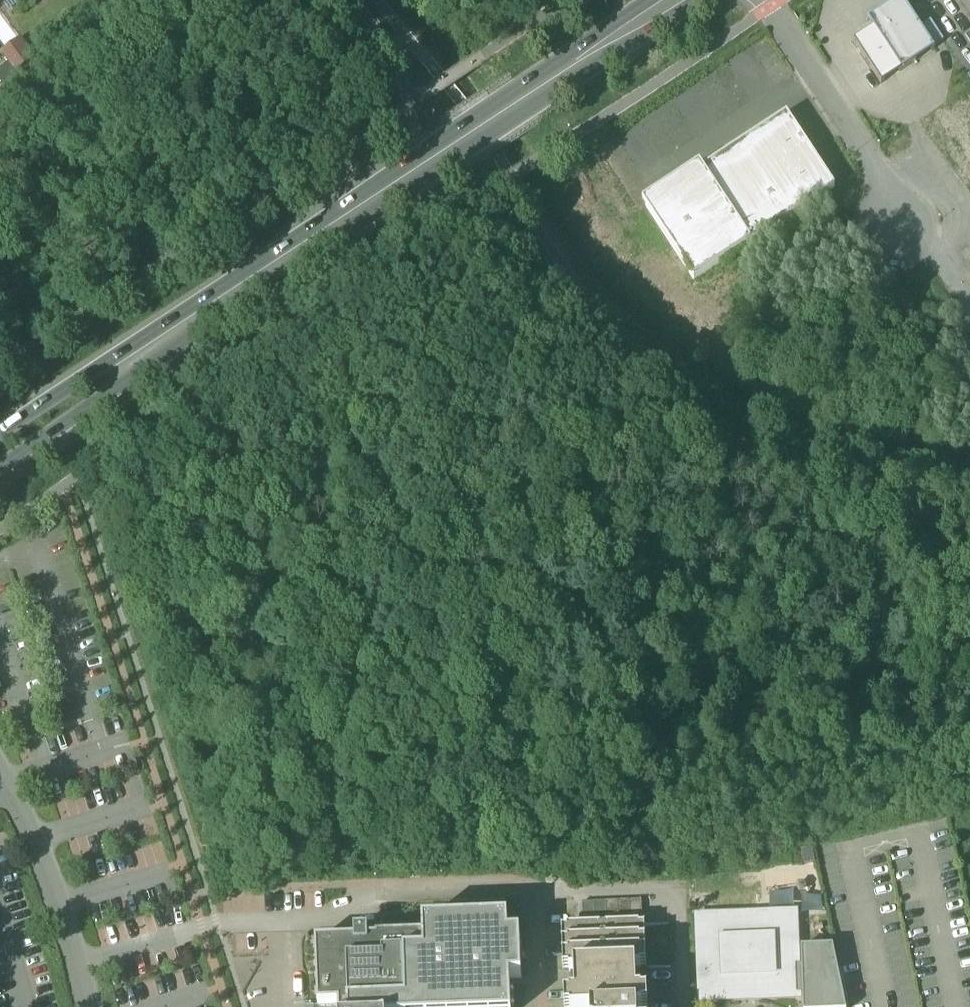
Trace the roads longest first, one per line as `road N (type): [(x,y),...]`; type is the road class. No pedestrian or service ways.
road 1 (secondary): [(675,0),(0,452)]
road 2 (residential): [(0,774),(33,835),(82,1006)]

